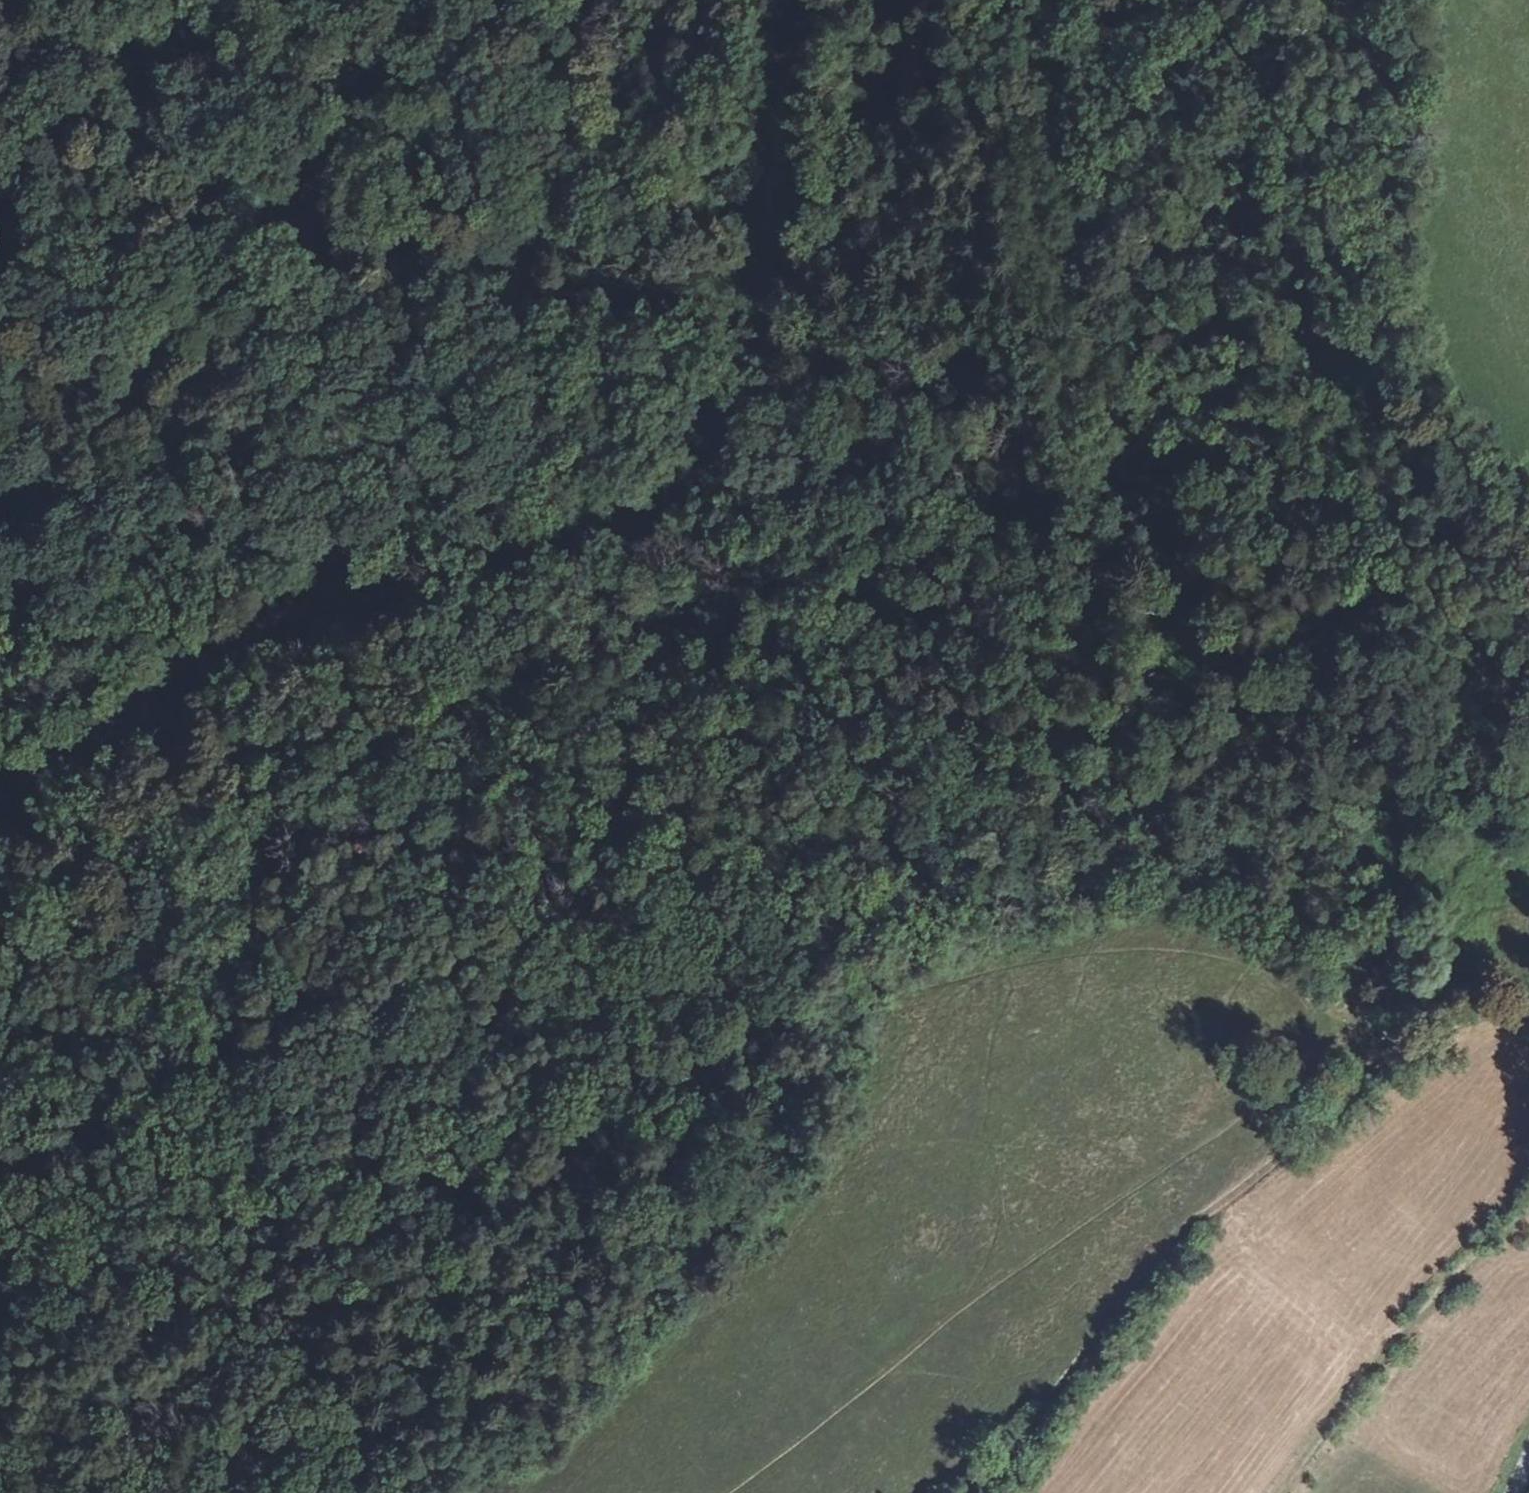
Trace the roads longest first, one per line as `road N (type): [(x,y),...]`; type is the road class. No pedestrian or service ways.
road 1 (track): [(0,831),(74,793),(331,626),(429,599),(640,510),(723,421),(750,346),(789,0)]
road 2 (track): [(1405,1045),(1310,1137),(1182,1240),(975,1492)]
road 3 (track): [(1405,1045),(1528,1013)]

